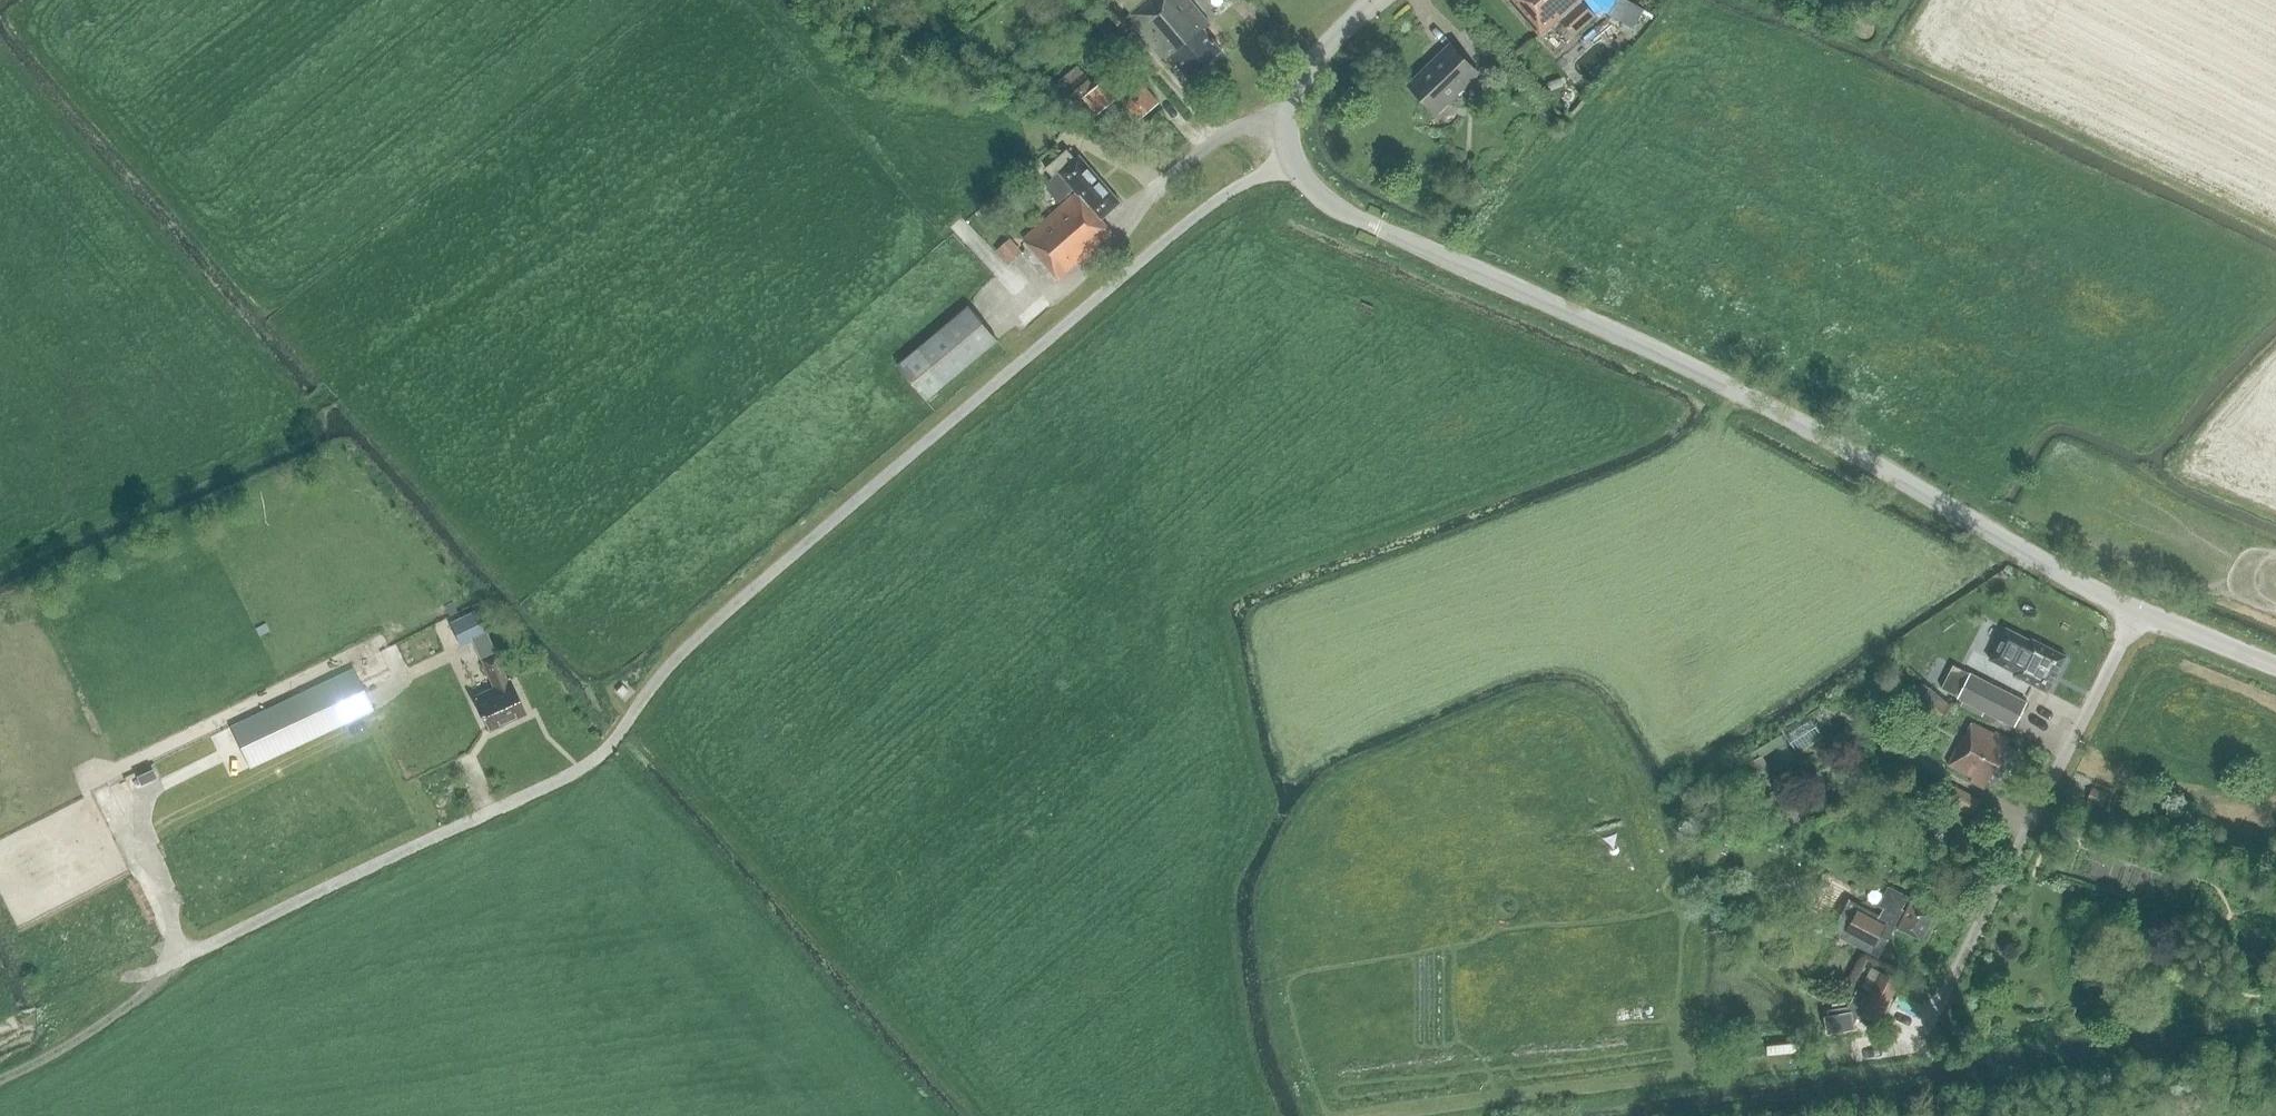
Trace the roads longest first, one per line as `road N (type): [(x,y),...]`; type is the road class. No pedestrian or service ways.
road 1 (unclassified): [(200,951),(600,756),(695,639),(1197,215),(1292,165)]
road 2 (tertiary): [(1292,165),(1338,209),(1741,389),(2138,617)]
road 3 (residential): [(1943,998),(2138,617)]
road 4 (tertiary): [(1292,165),(1286,114),(1302,79),(1380,0)]
road 5 (tertiary): [(2138,617),(2275,670)]

